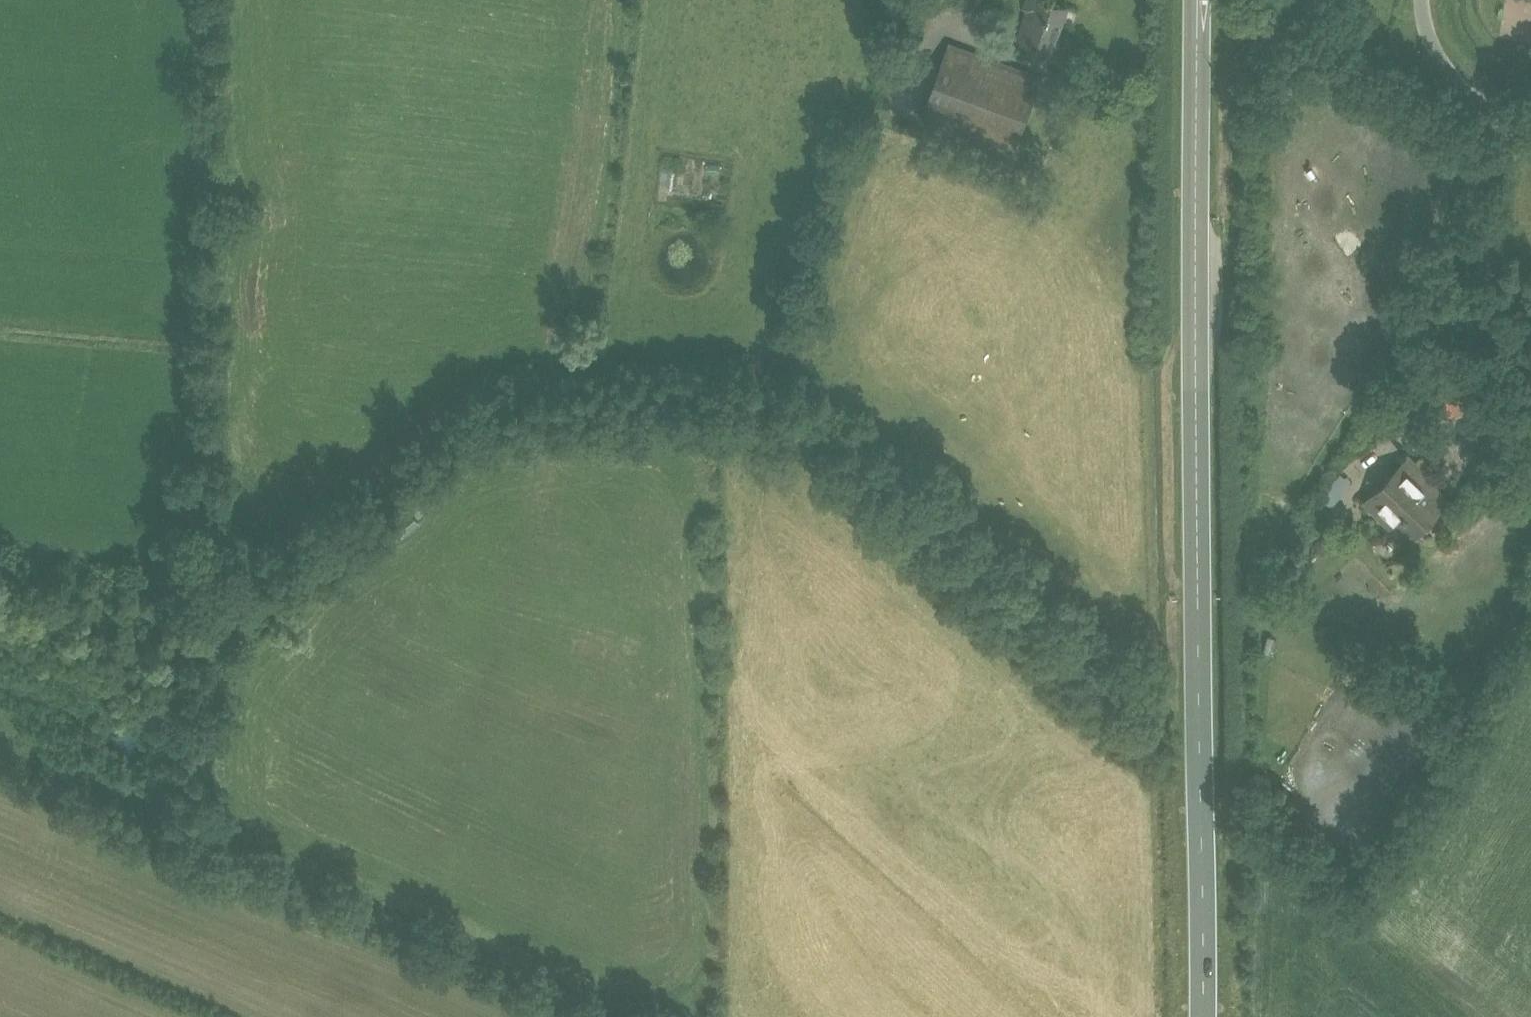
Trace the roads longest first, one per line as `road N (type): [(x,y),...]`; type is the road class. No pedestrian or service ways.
road 1 (primary): [(1204,1016),(1198,0)]
road 2 (unclassified): [(1530,128),(1454,78),(1436,54),(1424,0)]

